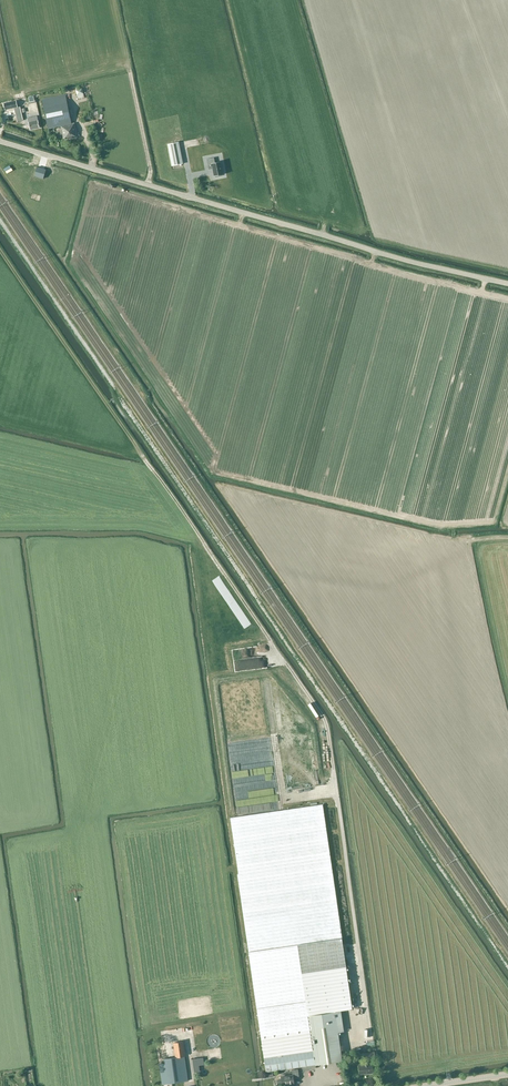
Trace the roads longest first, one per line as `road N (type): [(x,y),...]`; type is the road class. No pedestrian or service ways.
road 1 (unclassified): [(507,286),(0,141)]

